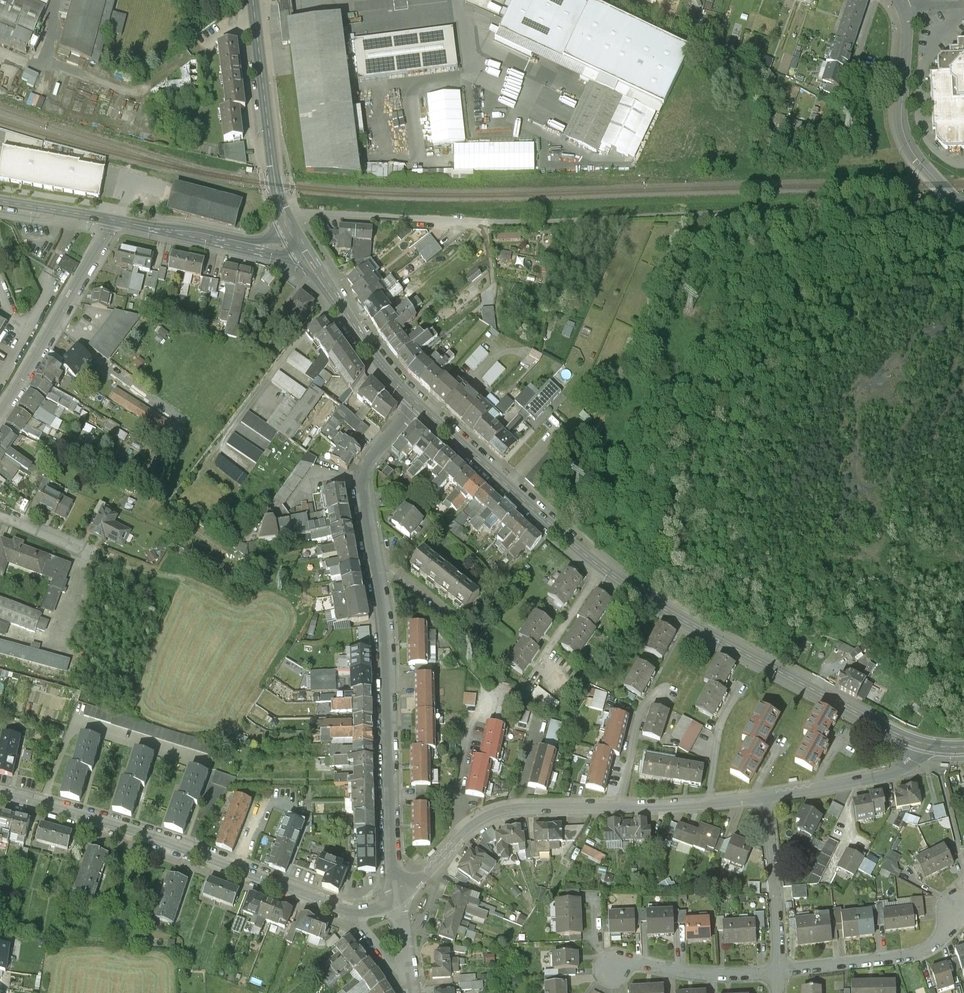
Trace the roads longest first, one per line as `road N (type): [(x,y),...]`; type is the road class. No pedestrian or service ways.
road 1 (residential): [(395,898),(387,602),(364,484),(371,459),(418,405)]
road 2 (unclassified): [(0,794),(114,825),(348,911)]
road 3 (secondary): [(603,568),(922,743)]
road 4 (residential): [(395,898),(498,811),(620,804)]
road 5 (secondary): [(418,405),(603,568)]
road 6 (secondary): [(254,0),(275,185),(287,222)]
road 7 (residential): [(116,223),(0,407)]
road 8 (secondary): [(297,238),(377,361),(418,405)]
road 9 (residential): [(779,970),(921,949),(961,900)]
road 10 (residential): [(287,222),(304,212),(489,221)]
road 11 (track): [(387,602),(432,622),(490,694),(488,709),(466,733)]
road 12 (secondary): [(116,223),(274,246),(297,238)]
road 13 (residential): [(768,797),(779,970)]
road 14 (residential): [(608,969),(624,964),(720,977),(779,970)]
road 15 (residential): [(620,804),(639,711),(658,673)]
road 16 (unclassified): [(904,90),(905,134),(915,154),(963,196)]
road 17 (residential): [(813,789),(903,767),(922,743)]
road 18 (residential): [(709,800),(717,737),(742,683)]

